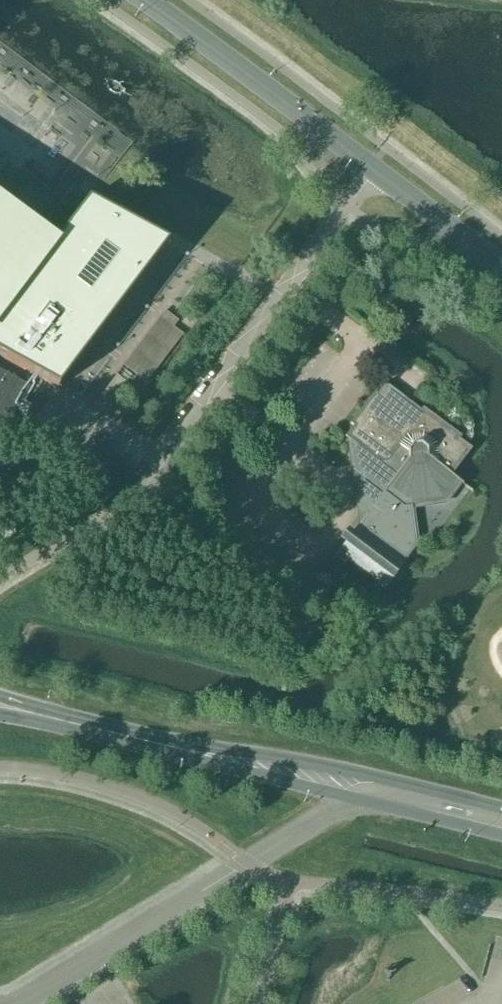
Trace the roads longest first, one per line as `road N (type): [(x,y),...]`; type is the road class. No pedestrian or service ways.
road 1 (tertiary): [(501,268),(142,0)]
road 2 (secondary): [(195,753),(224,768),(501,835)]
road 3 (secondary): [(501,808),(258,753),(195,753)]
road 4 (secondary): [(195,753),(34,714)]

